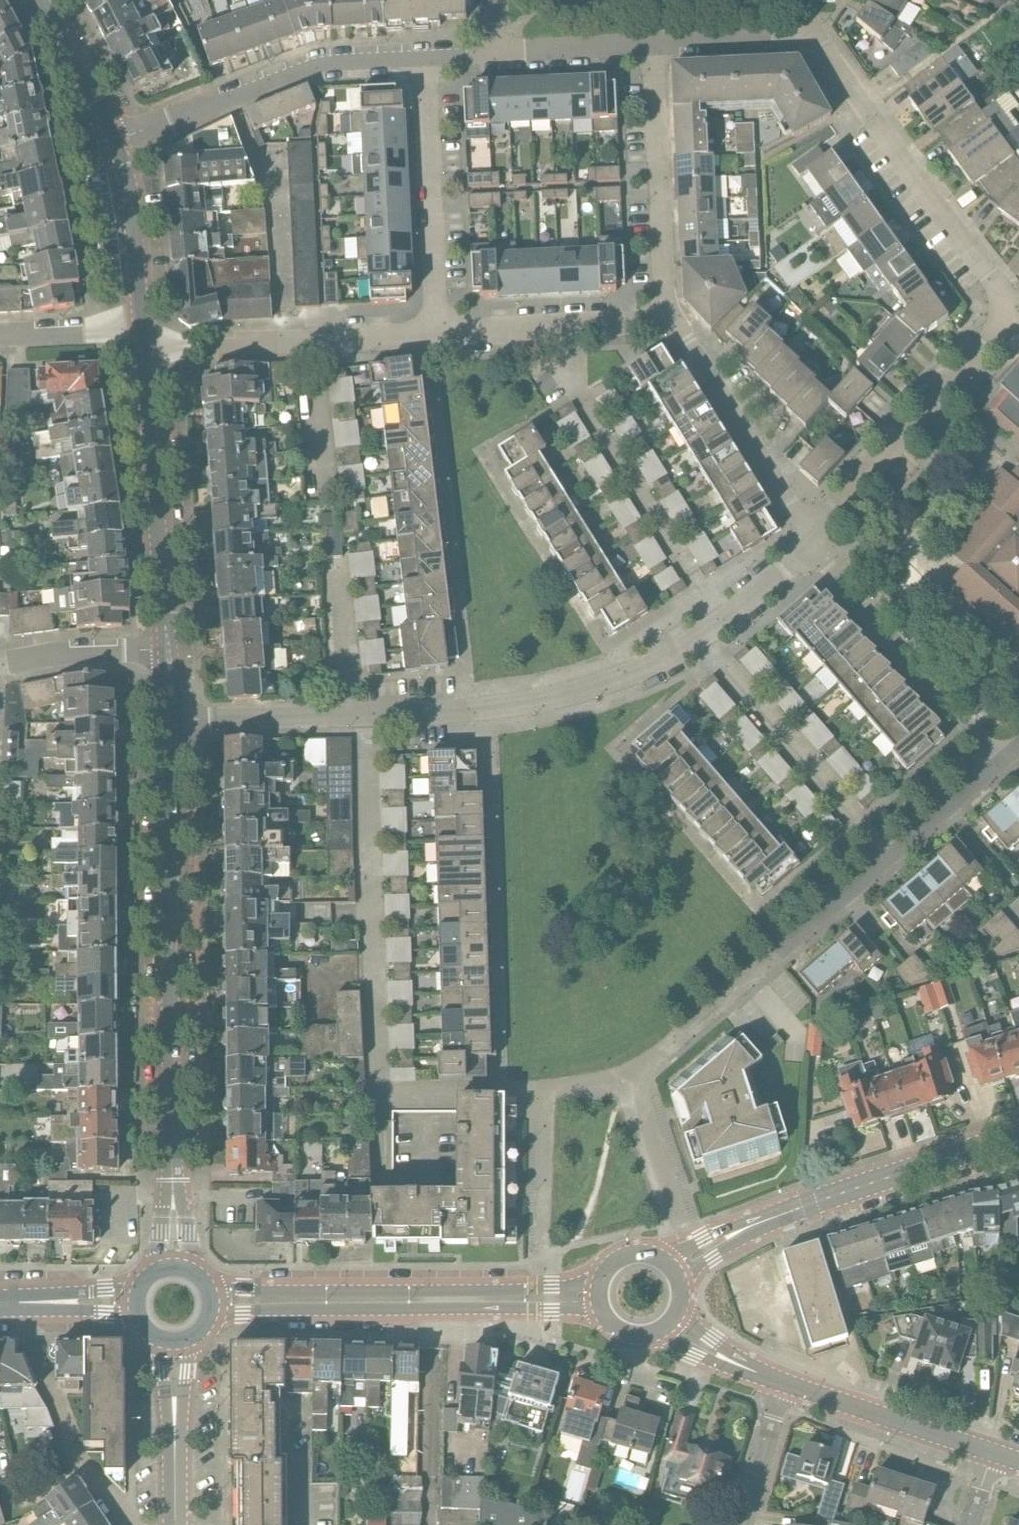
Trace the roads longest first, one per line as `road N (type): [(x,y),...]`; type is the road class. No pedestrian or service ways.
road 1 (residential): [(817,541),(647,670),(478,708),(369,715)]
road 2 (residential): [(175,1185),(173,719)]
road 3 (residential): [(440,1093),(379,1094),(369,715)]
road 4 (tertiary): [(212,1313),(602,1308)]
road 5 (tertiary): [(600,1286),(211,1290)]
road 6 (residential): [(714,1012),(1004,765)]
road 7 (residential): [(1012,304),(940,214),(812,25)]
road 8 (residential): [(115,143),(314,60),(432,51)]
road 9 (residential): [(1012,304),(817,541)]
road 10 (residential): [(170,651),(146,357)]
road 11 (residential): [(146,357),(439,337)]
road 12 (residential): [(817,541),(1004,765)]
road 13 (residential): [(439,337),(432,51)]
road 14 (tertiary): [(750,1228),(1018,1136)]
road 15 (residential): [(662,316),(817,541)]
road 16 (residential): [(662,316),(654,299),(649,46)]
road 17 (residential): [(439,337),(662,316)]
road 18 (residential): [(993,1453),(783,1383)]
road 19 (residential): [(33,1348),(92,1474),(132,1524)]
road 20 (residential): [(369,715),(173,719)]
road 21 (residential): [(144,336),(134,221),(115,143)]
road 22 (residential): [(0,664),(170,651)]
road 23 (residential): [(649,46),(778,43),(812,25)]
road 24 (residential): [(115,143),(46,0)]
road 25 (residential): [(497,50),(649,46)]
road 26 (residential): [(783,1383),(745,1524)]
road 27 (residential): [(0,342),(144,336)]

